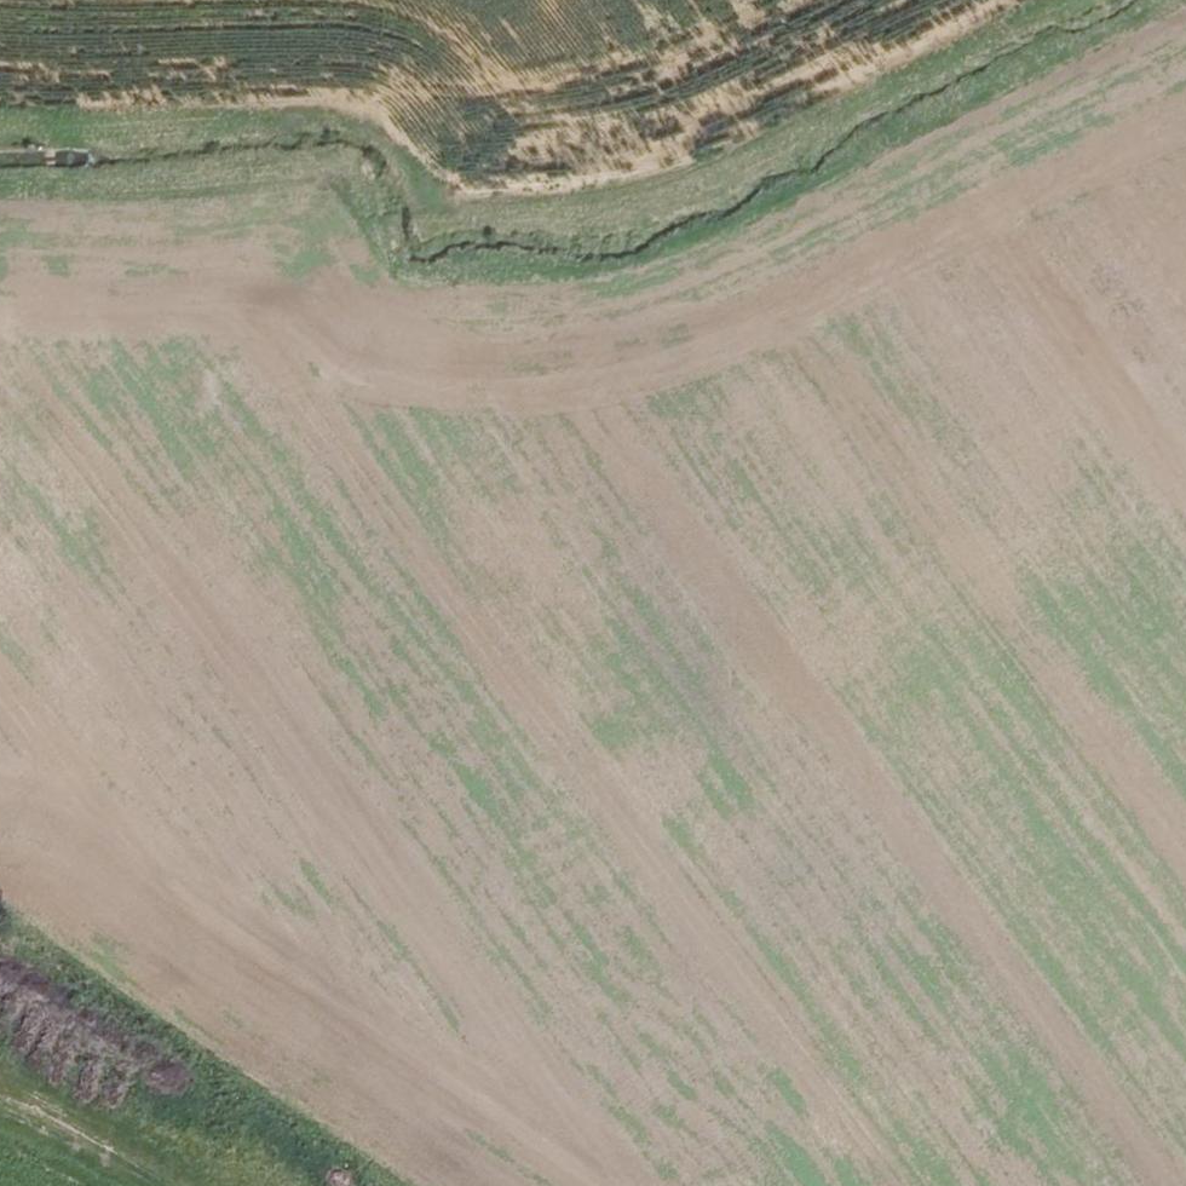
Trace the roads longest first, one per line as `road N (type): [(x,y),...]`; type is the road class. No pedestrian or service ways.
road 1 (track): [(0,1116),(128,1185)]

